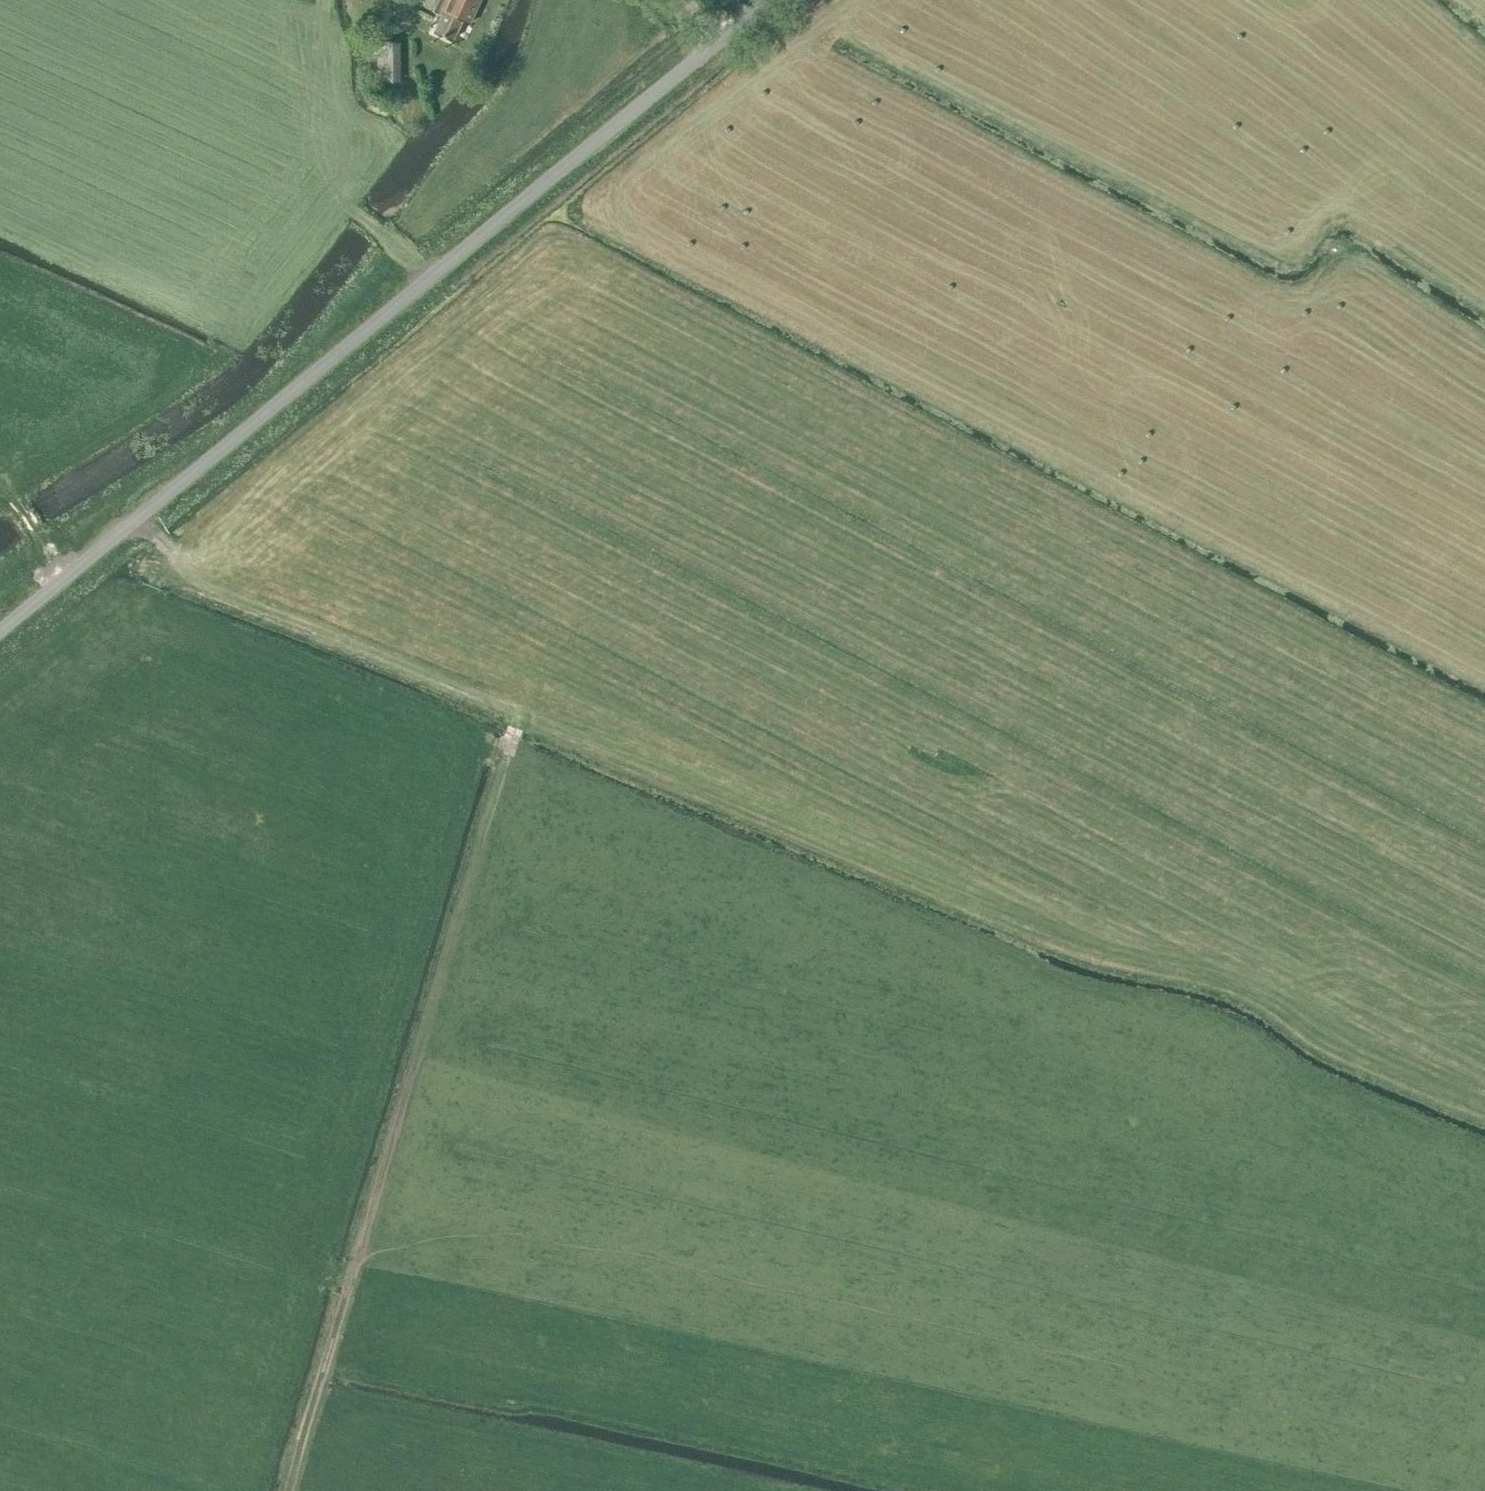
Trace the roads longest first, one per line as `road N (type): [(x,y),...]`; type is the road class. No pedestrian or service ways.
road 1 (unclassified): [(0,632),(765,0)]

